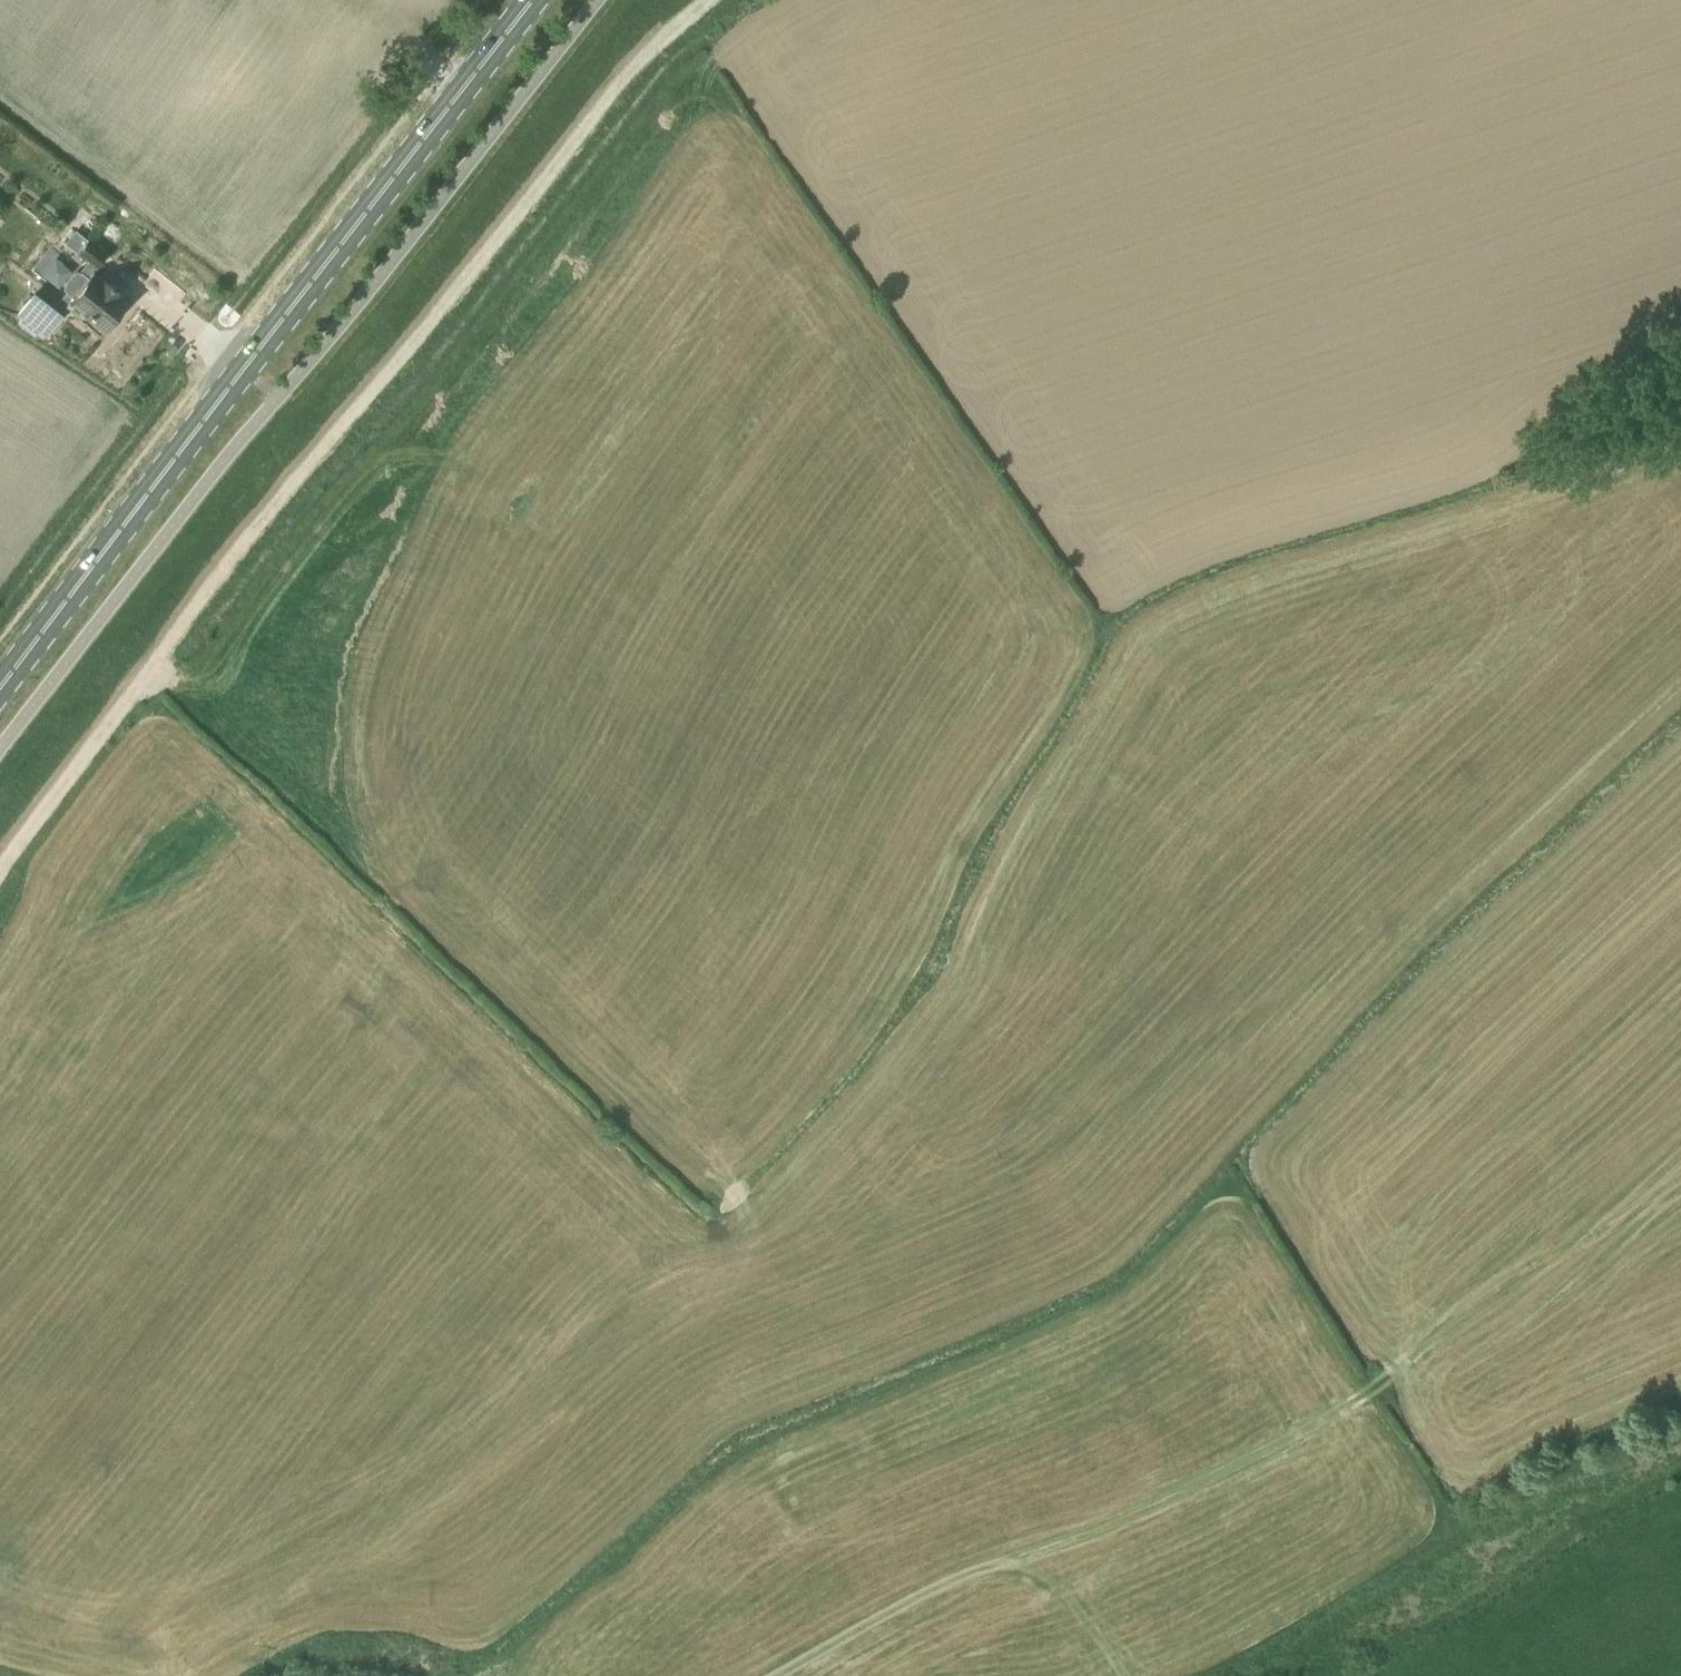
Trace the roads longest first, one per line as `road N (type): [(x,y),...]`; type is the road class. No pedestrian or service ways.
road 1 (primary): [(0,686),(533,0)]
road 2 (track): [(1014,1561),(1313,1427),(1415,1359)]
road 3 (track): [(1014,1561),(774,1675)]
road 4 (track): [(177,682),(370,859)]
road 5 (track): [(0,869),(138,678)]
road 6 (track): [(1127,1675),(1066,1589),(1014,1561)]

